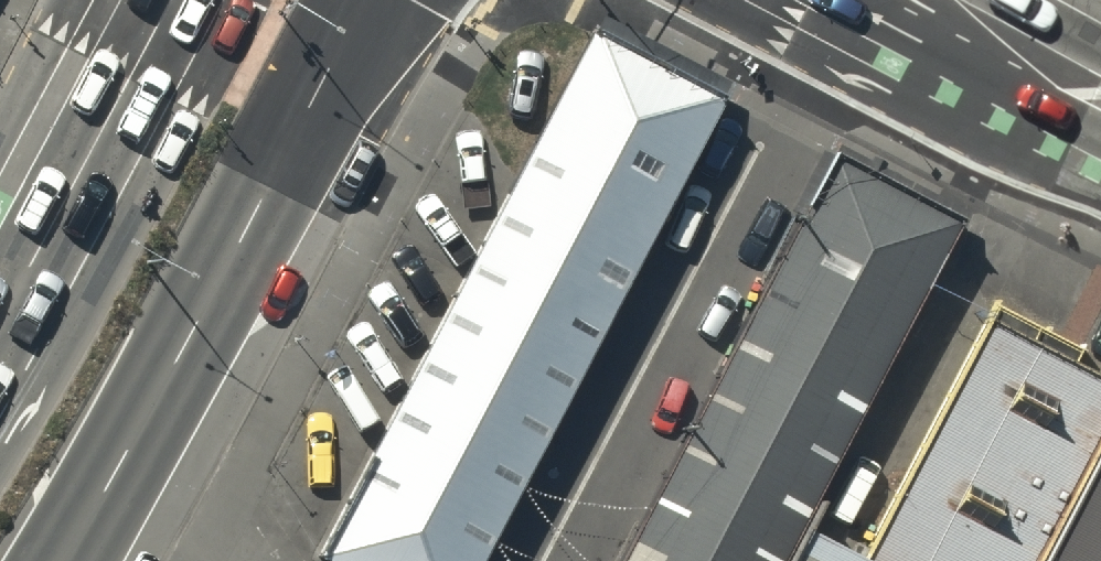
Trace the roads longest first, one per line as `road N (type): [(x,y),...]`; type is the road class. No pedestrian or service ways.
road 1 (primary): [(365,0),(66,560)]
road 2 (primary): [(0,324),(169,0)]
road 3 (secondary): [(1100,98),(910,0)]

